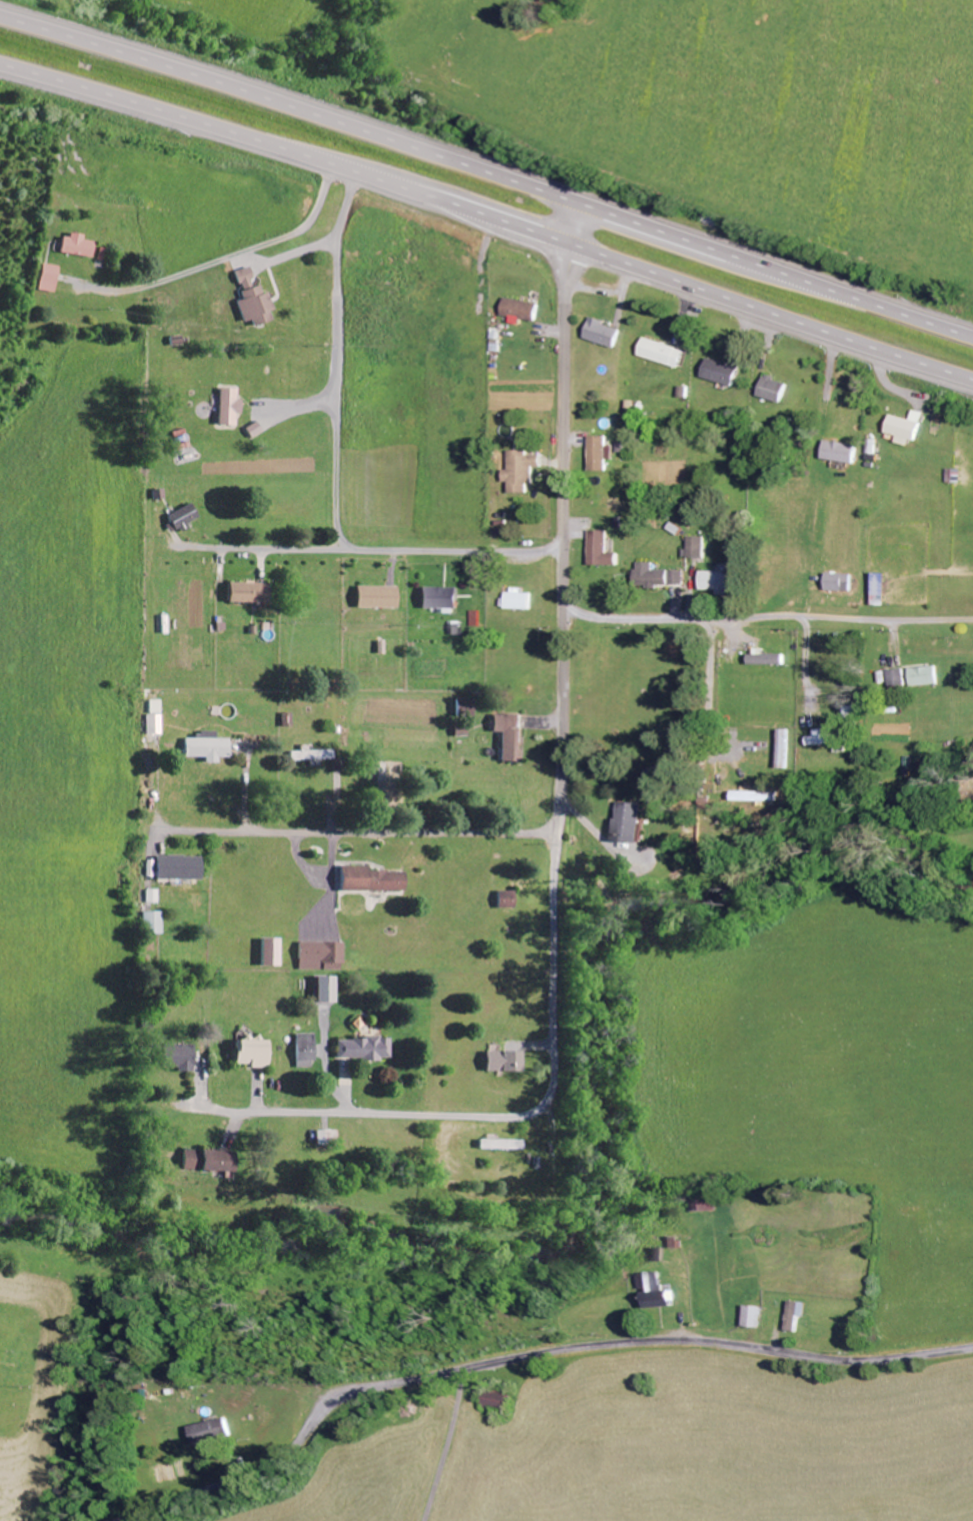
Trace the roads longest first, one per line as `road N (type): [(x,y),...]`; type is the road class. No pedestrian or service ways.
road 1 (residential): [(173,1110),(520,1119),(548,1103),(555,1082),(552,933),(562,750),(565,280),(577,204)]
road 2 (trunk): [(972,340),(0,17)]
road 3 (trunk): [(0,66),(334,164),(972,380)]
road 4 (residential): [(121,1520),(279,1465),(321,1405),(343,1391),(610,1346),(703,1342),(865,1363),(972,1349)]
road 5 (residential): [(972,621),(564,618)]
road 6 (residential): [(558,833),(155,833)]
road 7 (residential): [(564,551),(176,548)]
road 8 (residential): [(347,550),(337,519),(338,237),(360,173)]

